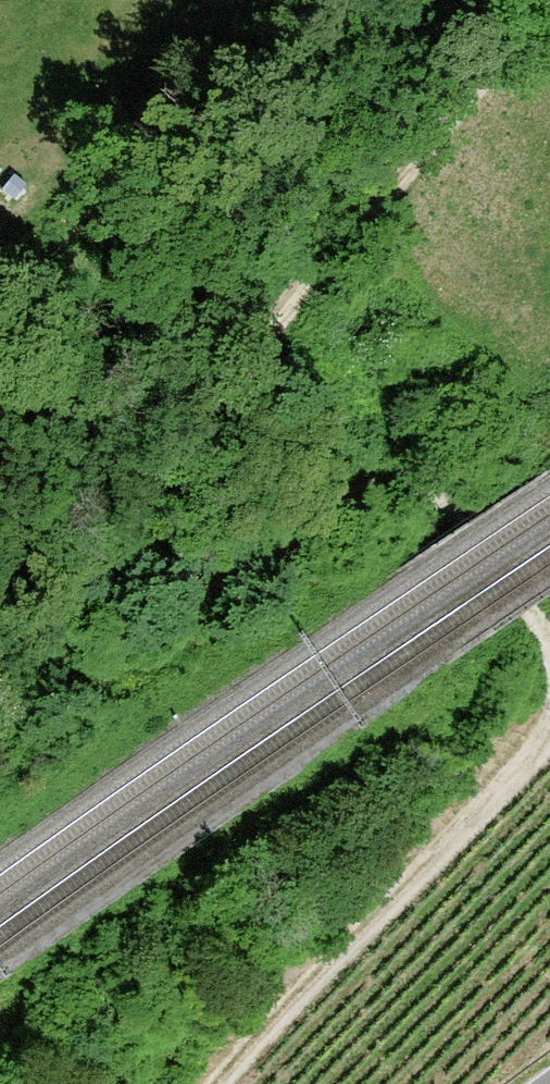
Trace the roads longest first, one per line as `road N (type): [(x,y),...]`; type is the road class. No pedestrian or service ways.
road 1 (track): [(549,661),(532,623),(430,483),(376,481),(251,575),(174,566),(145,491),(533,0)]
road 2 (track): [(211,1083),(532,758),(549,717)]

